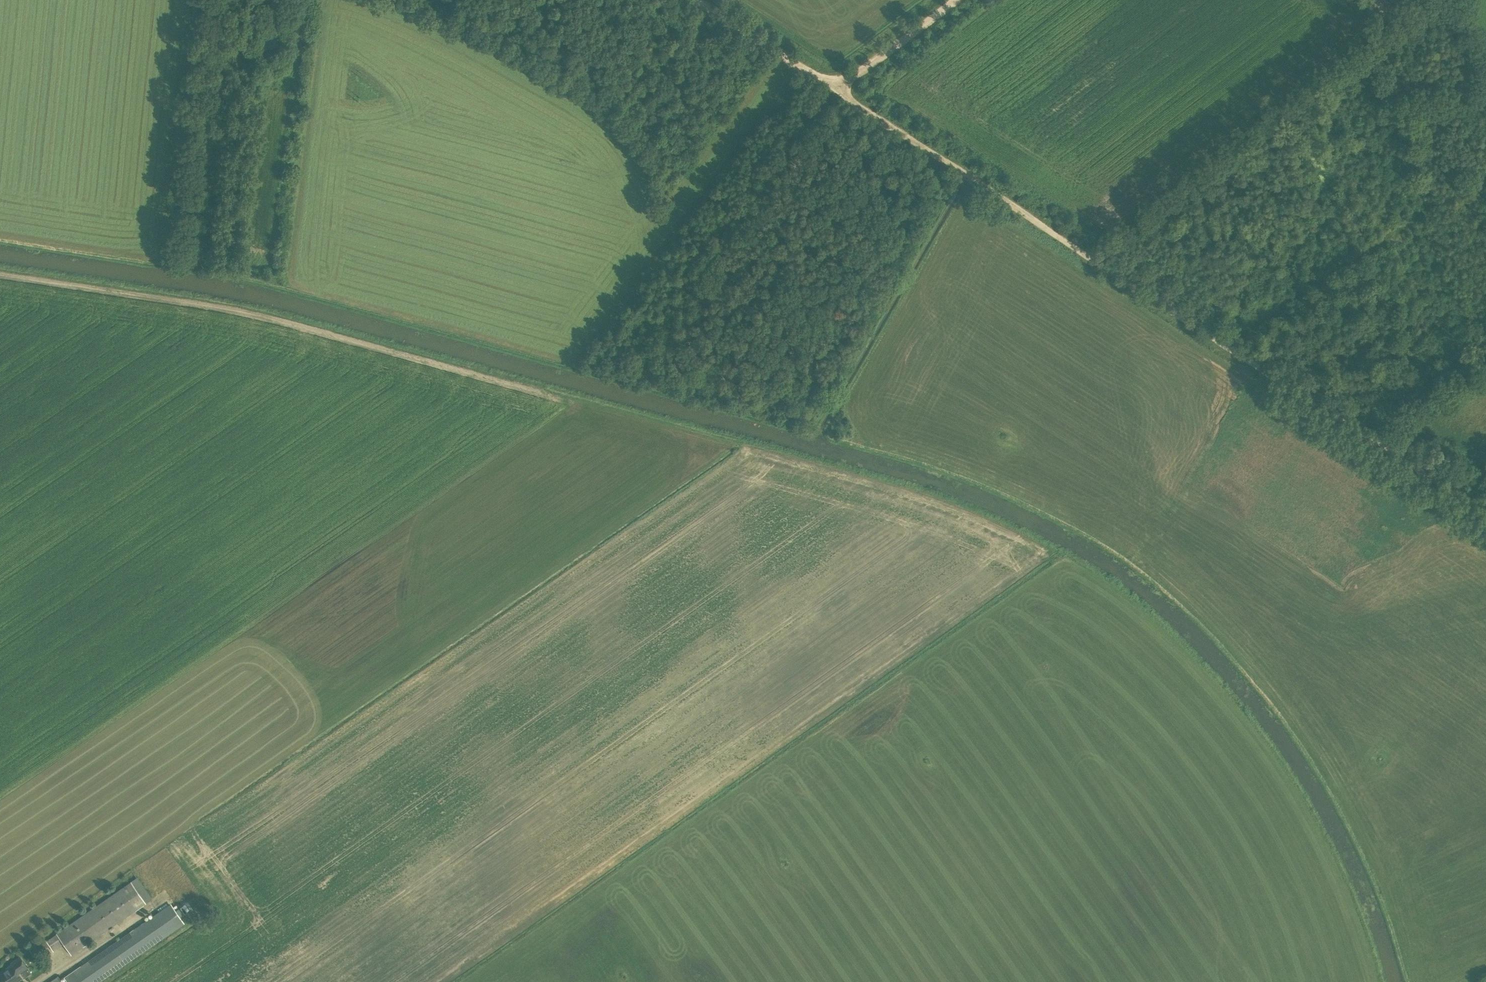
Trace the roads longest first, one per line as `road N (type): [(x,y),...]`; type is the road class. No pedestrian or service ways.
road 1 (track): [(1485,512),(964,174)]
road 2 (track): [(833,89),(701,0)]
road 3 (track): [(964,174),(833,89)]
road 4 (track): [(951,0),(833,89)]

